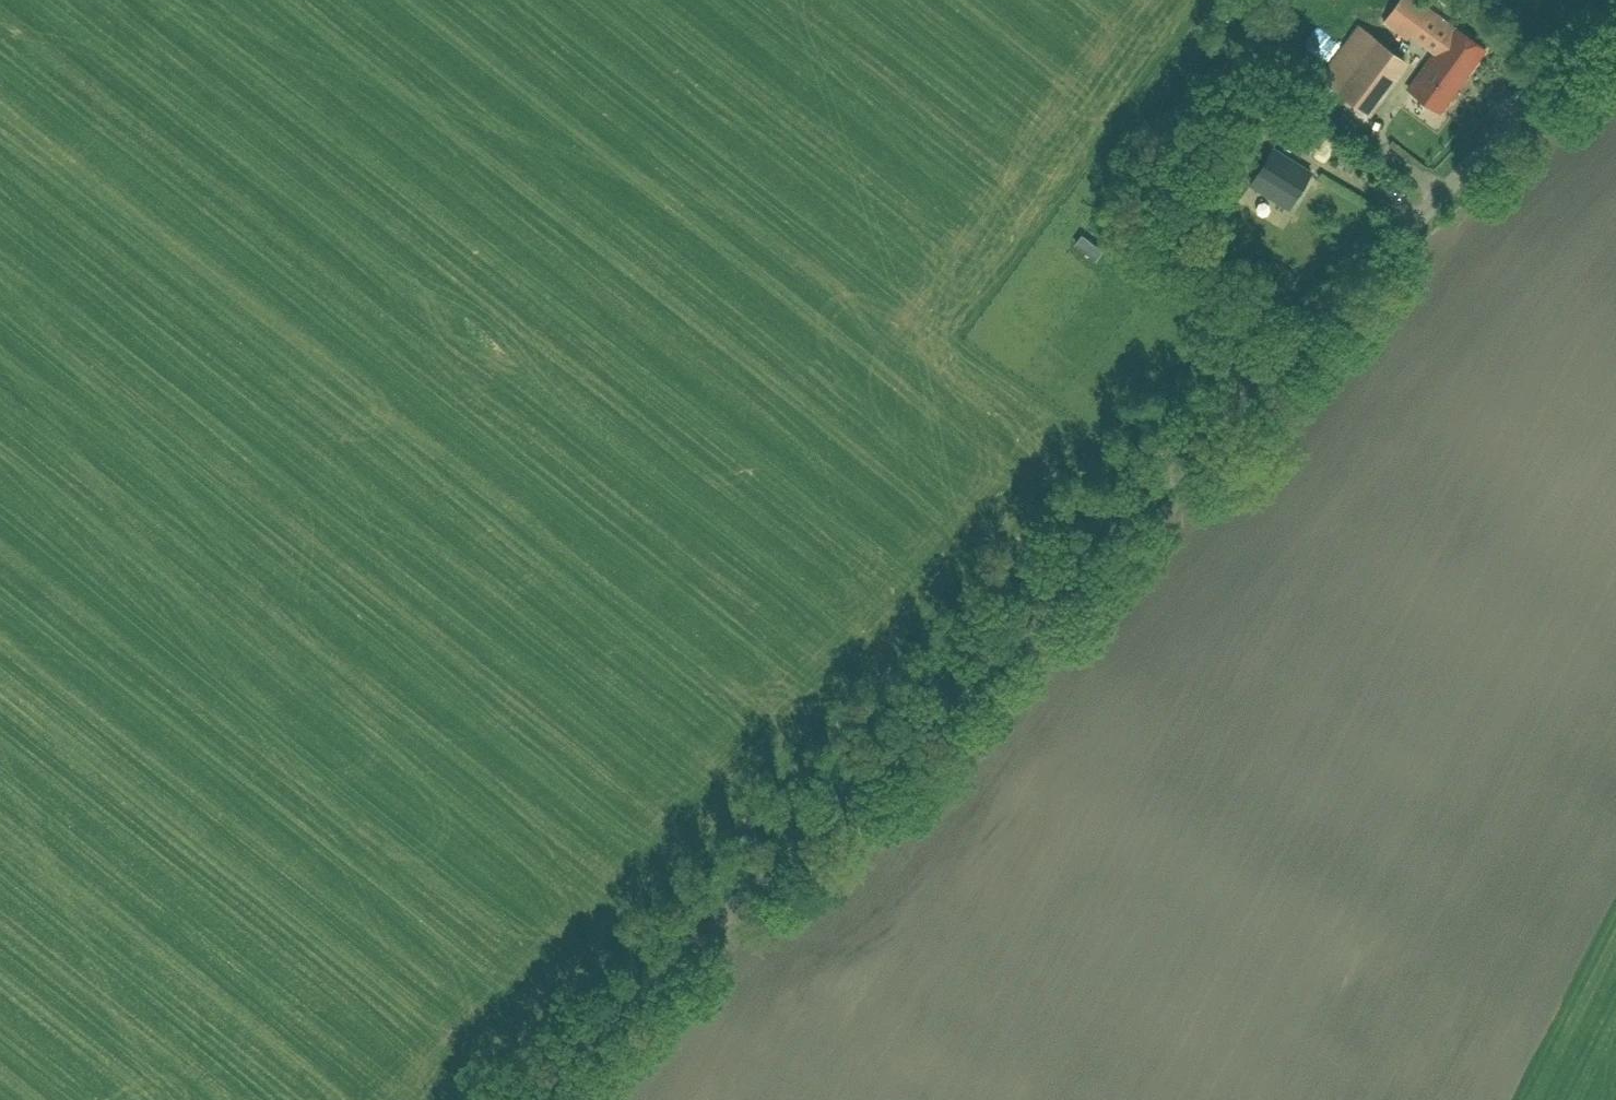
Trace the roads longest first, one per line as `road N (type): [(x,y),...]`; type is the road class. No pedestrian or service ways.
road 1 (unclassified): [(531,1099),(1069,579),(1432,203),(1615,0)]

